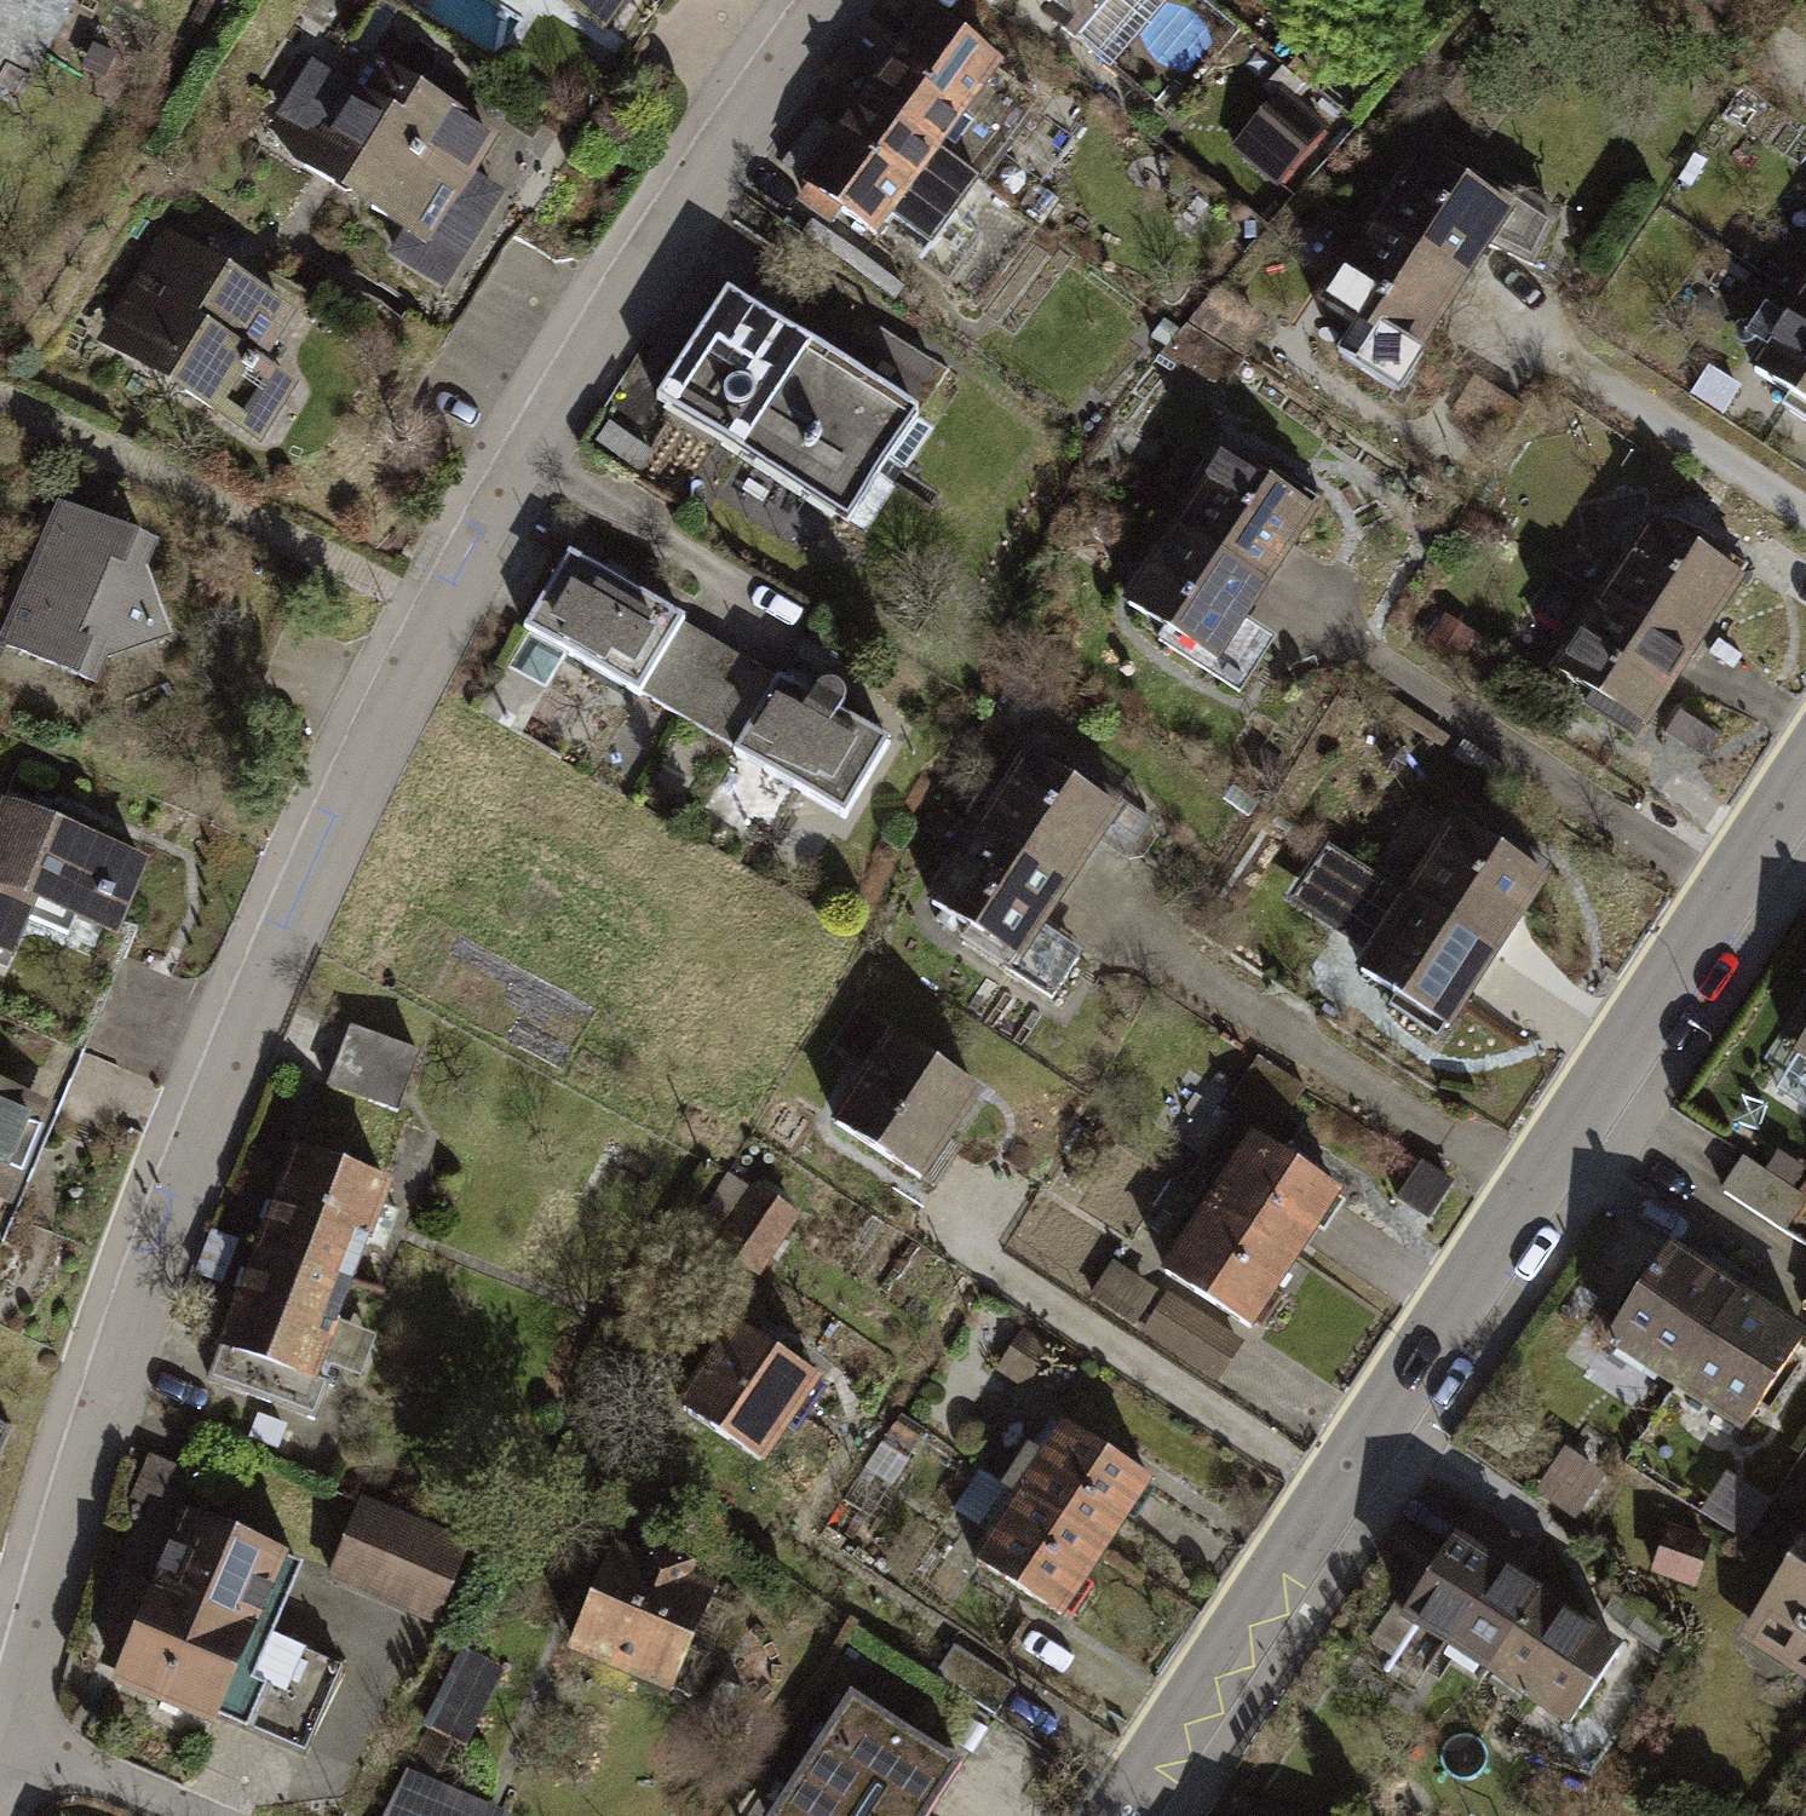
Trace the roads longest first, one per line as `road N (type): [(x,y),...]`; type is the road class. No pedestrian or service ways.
road 1 (residential): [(9,1736),(137,1322),(282,955),(446,618),(588,366),(745,120),(834,0)]
road 2 (tertiary): [(1118,1815),(1805,761)]
road 3 (residential): [(193,1815),(9,1736)]

